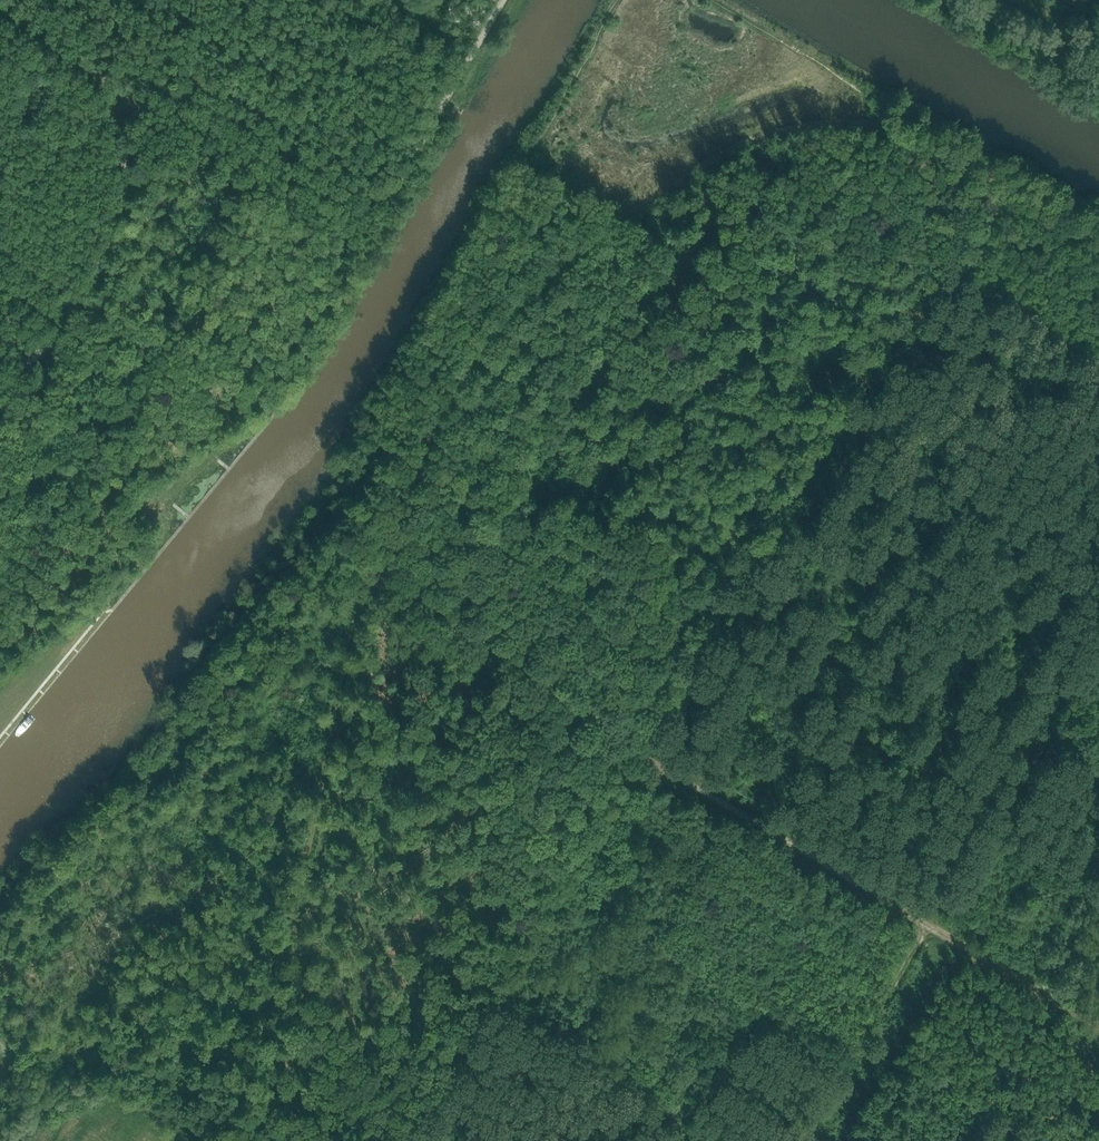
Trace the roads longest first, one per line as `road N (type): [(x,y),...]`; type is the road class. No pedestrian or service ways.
road 1 (track): [(380,1140),(376,1107),(304,1007),(294,934),(362,600),(419,453),(488,335),(560,263),(750,142),(800,124),(867,124)]
road 2 (track): [(633,750),(924,923)]
road 3 (track): [(924,923),(1098,640)]
road 4 (track): [(372,572),(527,664),(633,750)]
road 5 (track): [(1098,245),(925,144),(867,124)]
road 6 (track): [(1098,1029),(924,923)]
road 7 (track): [(0,7),(90,72),(124,138)]
road 8 (unclassified): [(957,0),(1098,80)]

